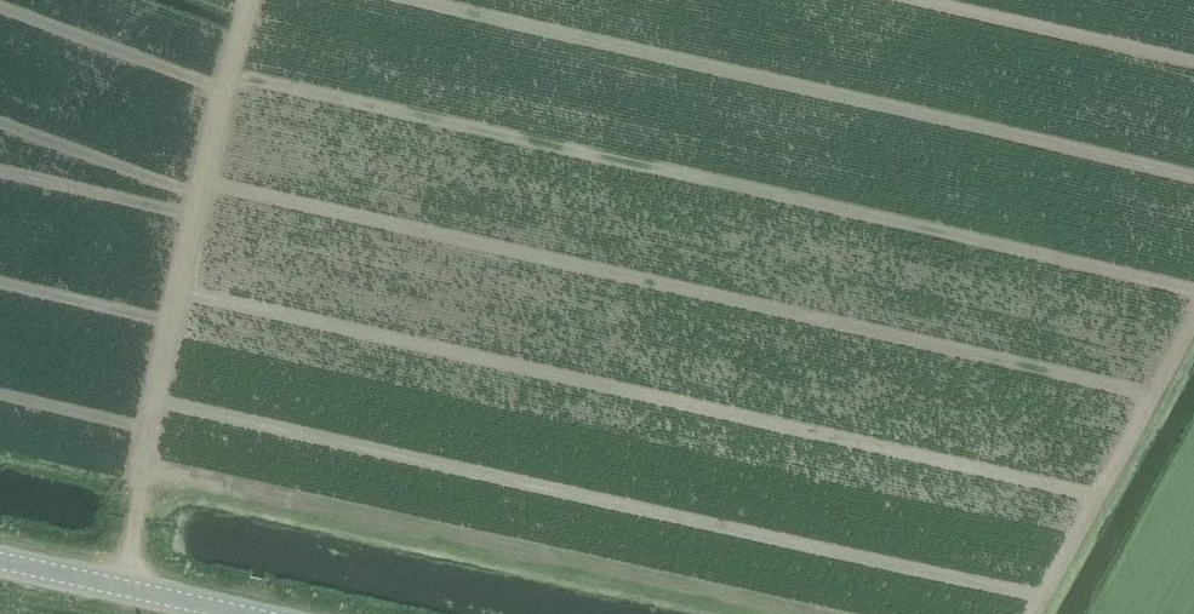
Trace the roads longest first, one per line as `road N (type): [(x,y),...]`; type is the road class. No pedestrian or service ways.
road 1 (unclassified): [(0,561),(236,613)]

